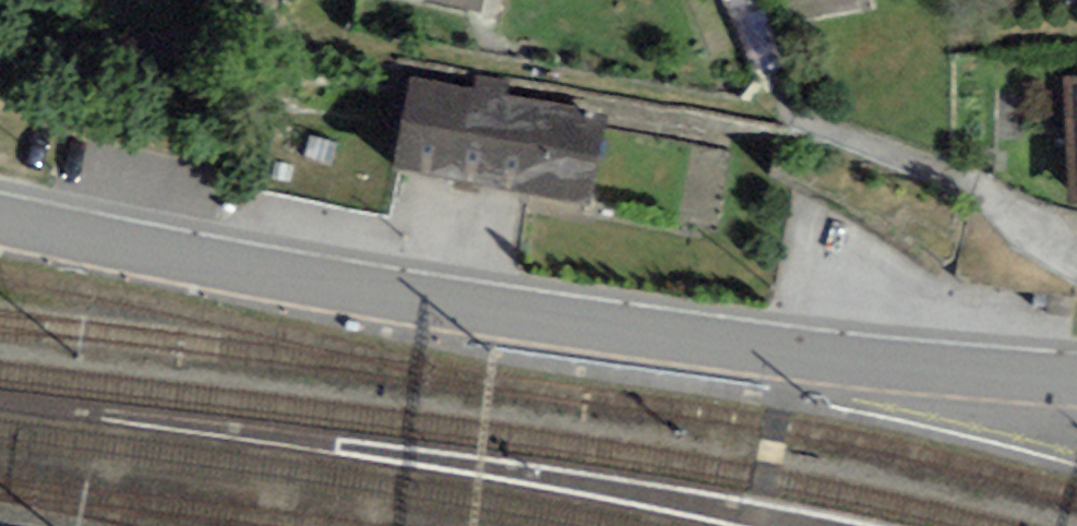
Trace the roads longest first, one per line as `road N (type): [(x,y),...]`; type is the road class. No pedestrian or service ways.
road 1 (residential): [(0,216),(348,286),(797,358),(1076,383)]
road 2 (track): [(1076,286),(1004,226),(897,161),(171,0)]

